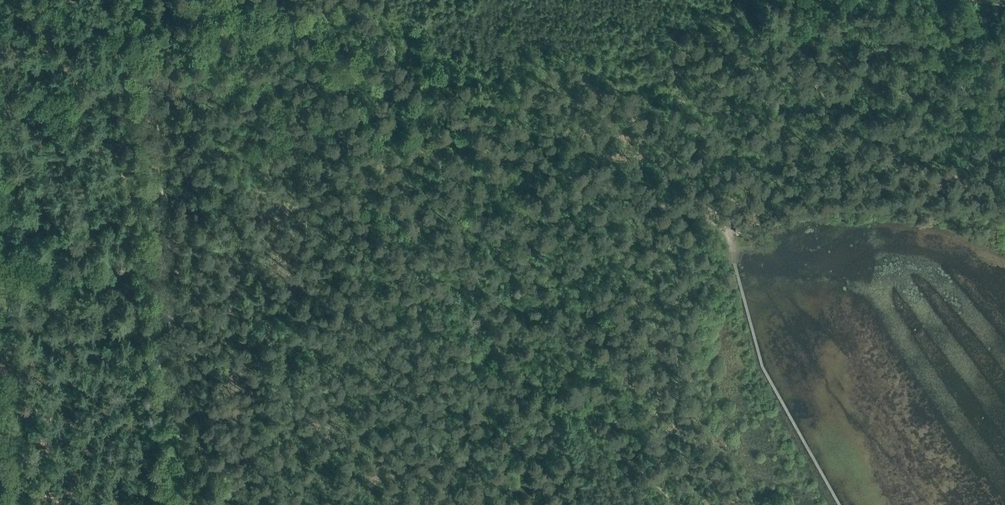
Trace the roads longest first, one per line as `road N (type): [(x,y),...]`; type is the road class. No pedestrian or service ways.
road 1 (track): [(159,72),(178,504)]

